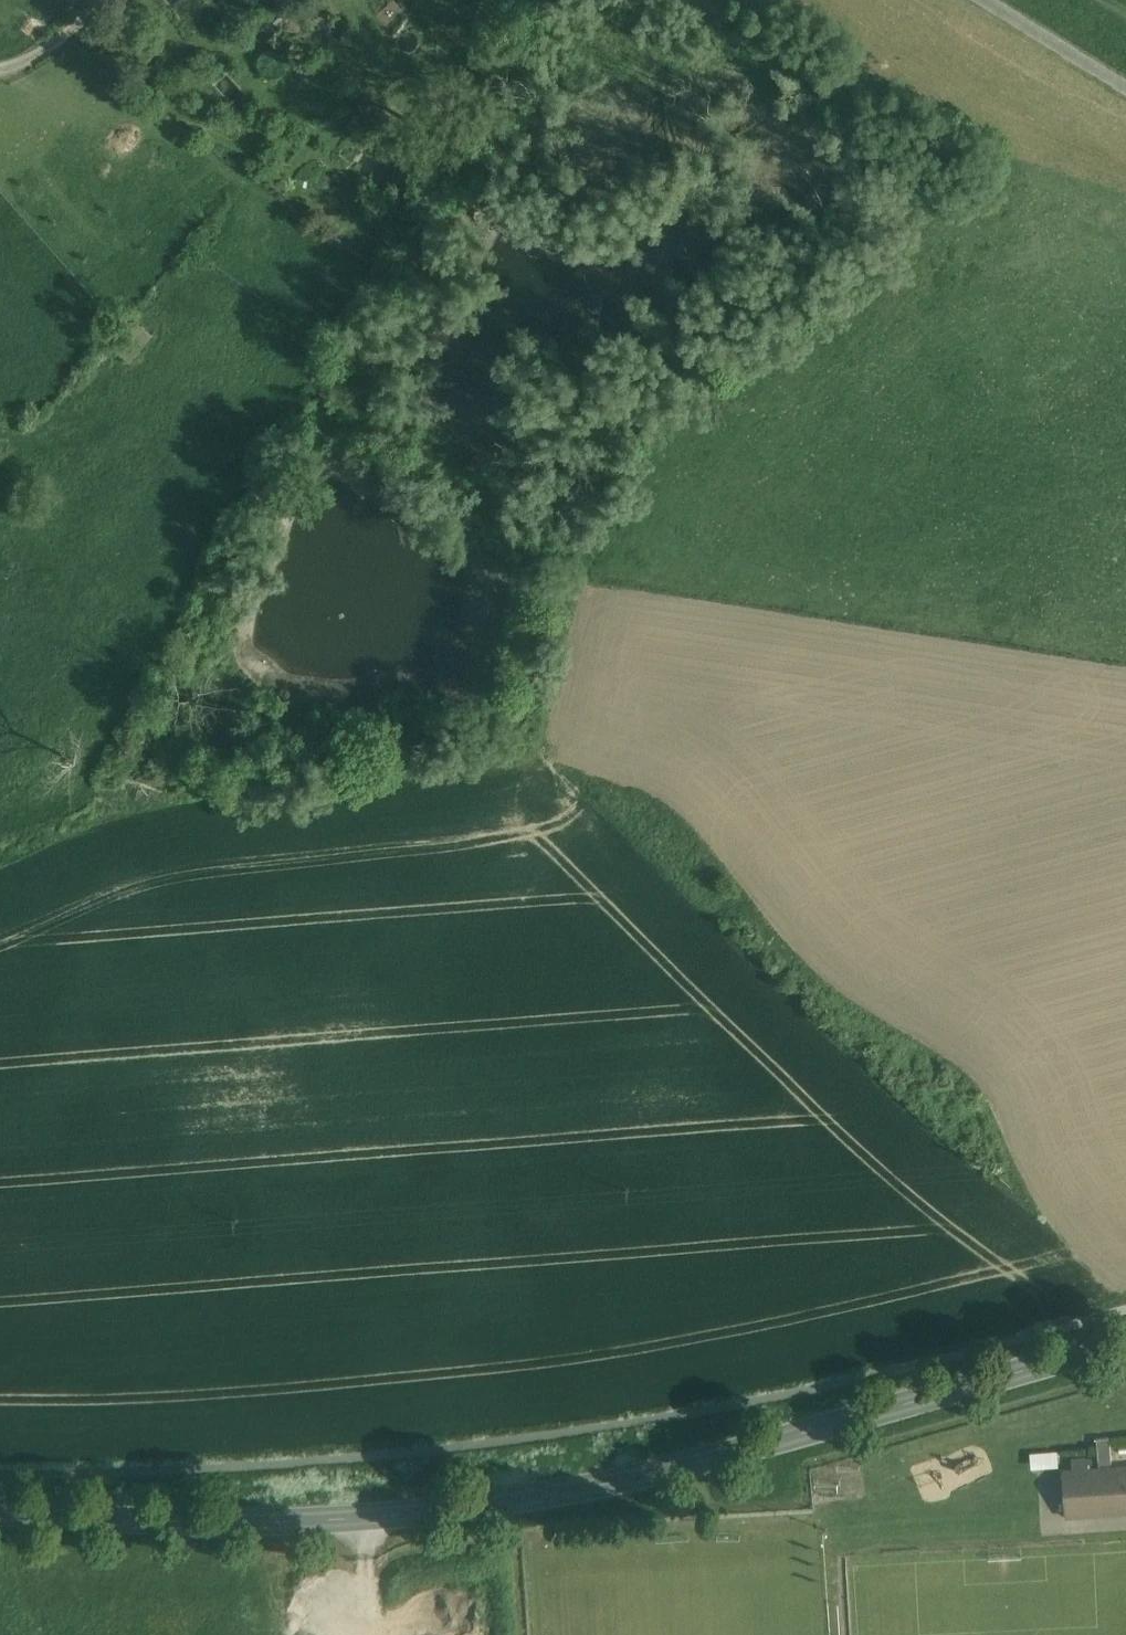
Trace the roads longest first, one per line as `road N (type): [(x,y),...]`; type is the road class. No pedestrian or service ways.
road 1 (secondary): [(1125,1341),(624,1484),(385,1522),(0,1515)]
road 2 (track): [(996,0),(1125,79)]
road 3 (residential): [(0,67),(31,61),(105,0)]

